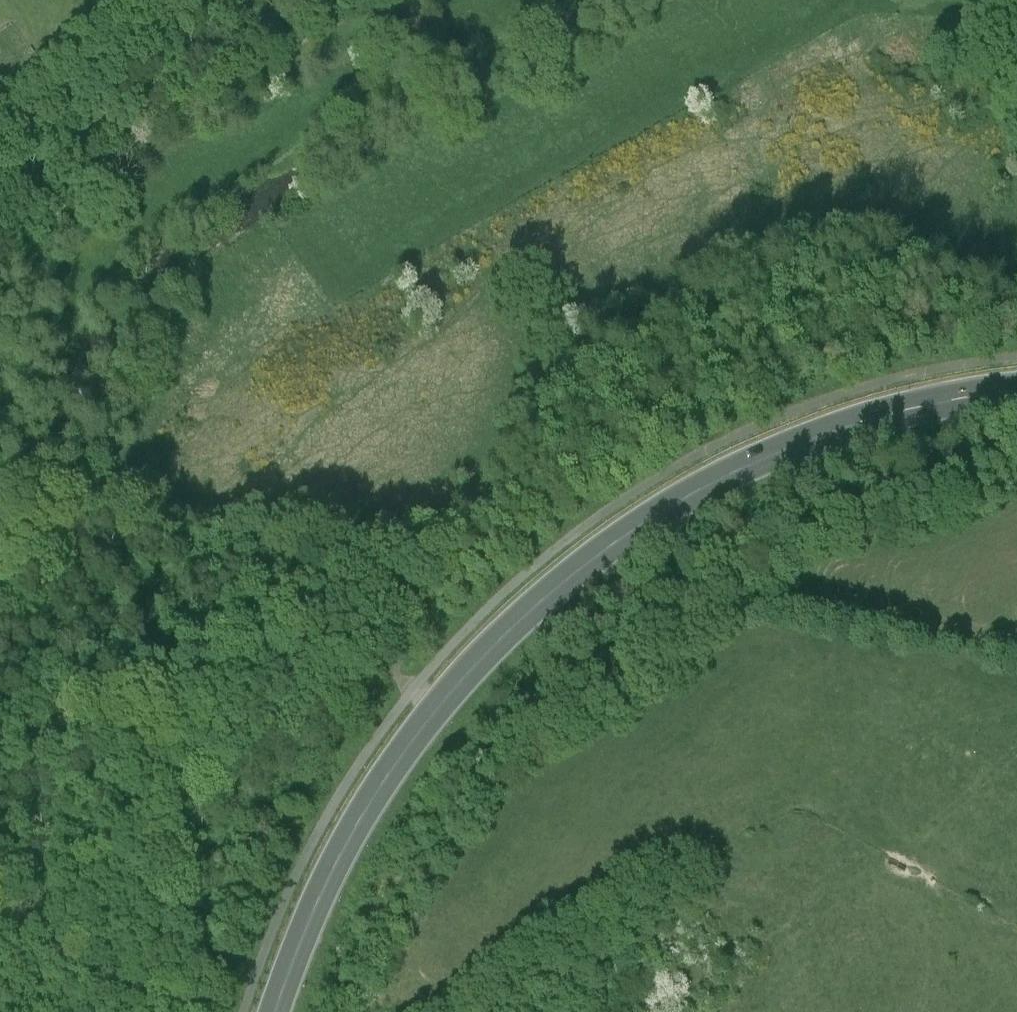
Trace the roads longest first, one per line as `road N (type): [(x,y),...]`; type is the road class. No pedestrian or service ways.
road 1 (primary): [(1016,388),(863,419),(767,455),(592,553),(508,623),(439,702),(344,846),(276,1011)]
road 2 (unclassified): [(371,0),(99,134),(0,230)]

